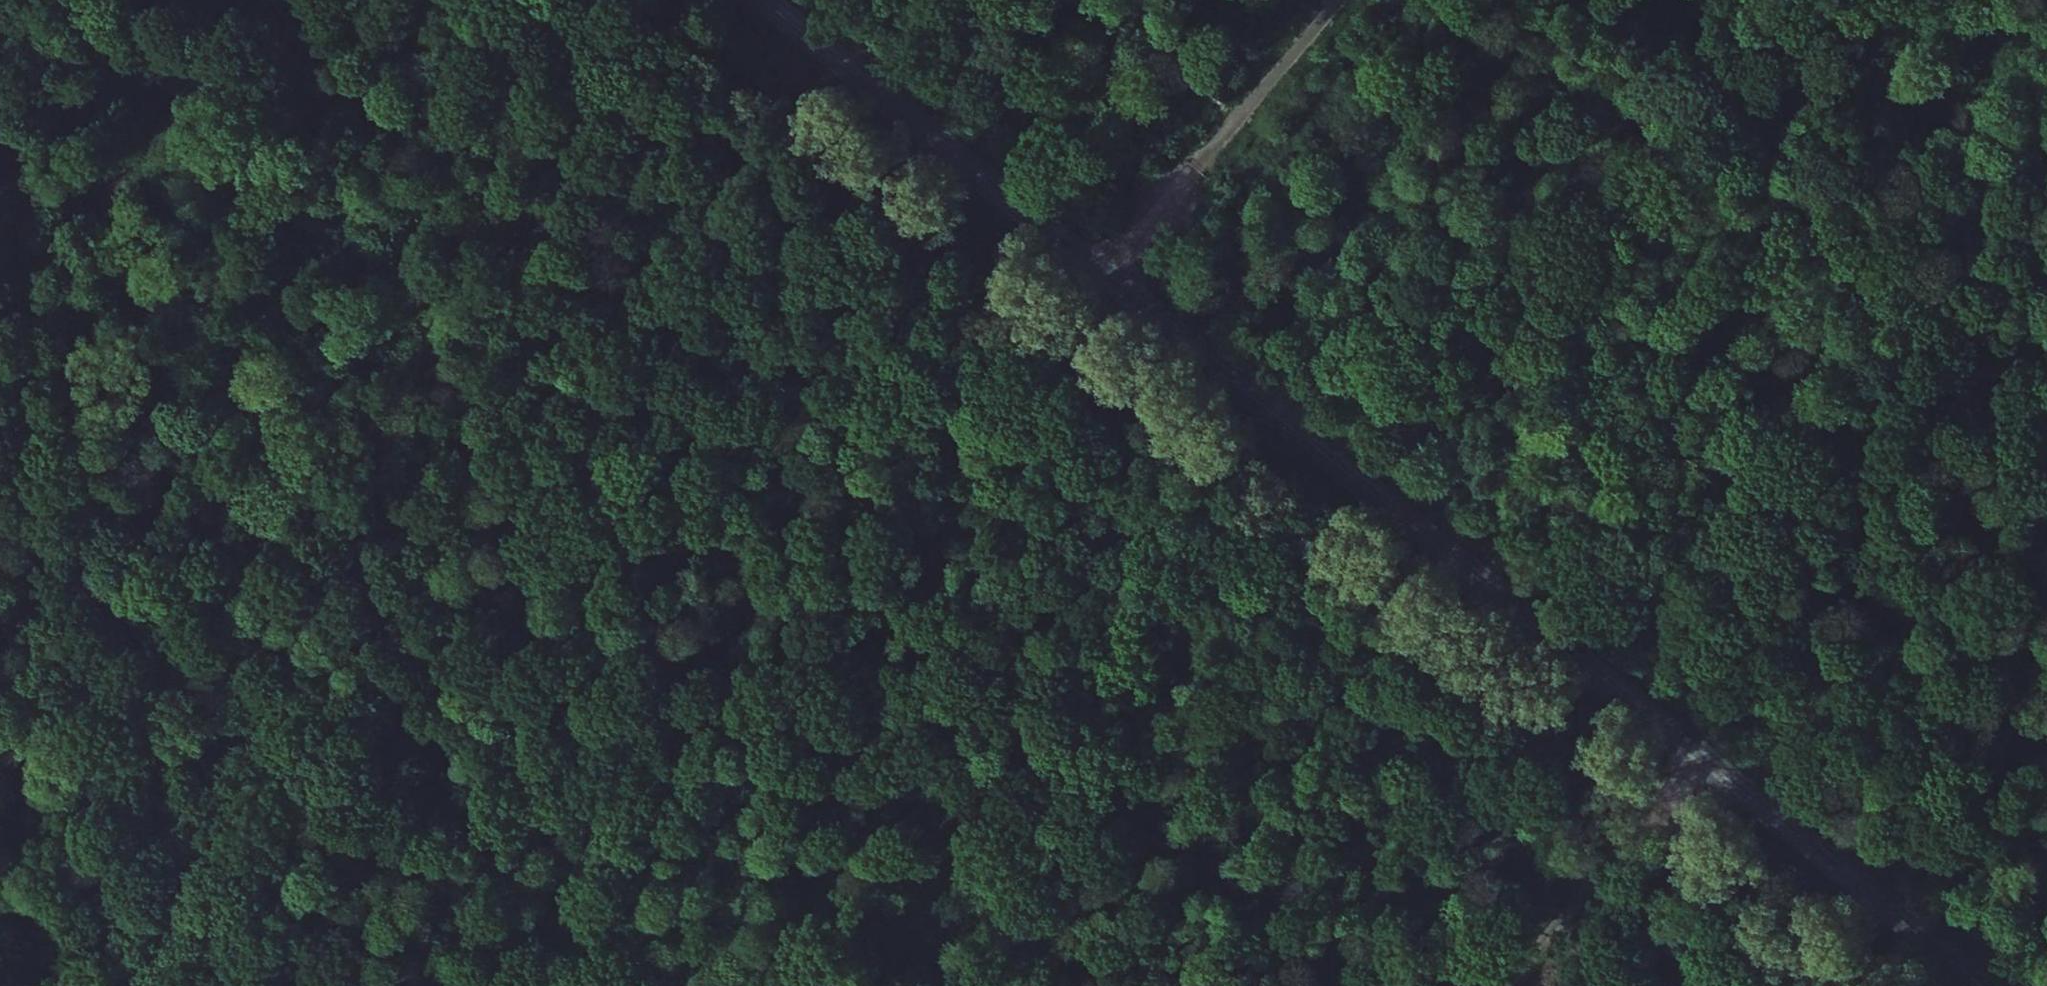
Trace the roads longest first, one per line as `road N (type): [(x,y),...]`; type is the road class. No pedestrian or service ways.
road 1 (tertiary): [(1981,985),(762,0)]
road 2 (track): [(1635,704),(2046,197)]
road 3 (track): [(1336,0),(1108,280)]
road 4 (track): [(1603,985),(1705,868)]

